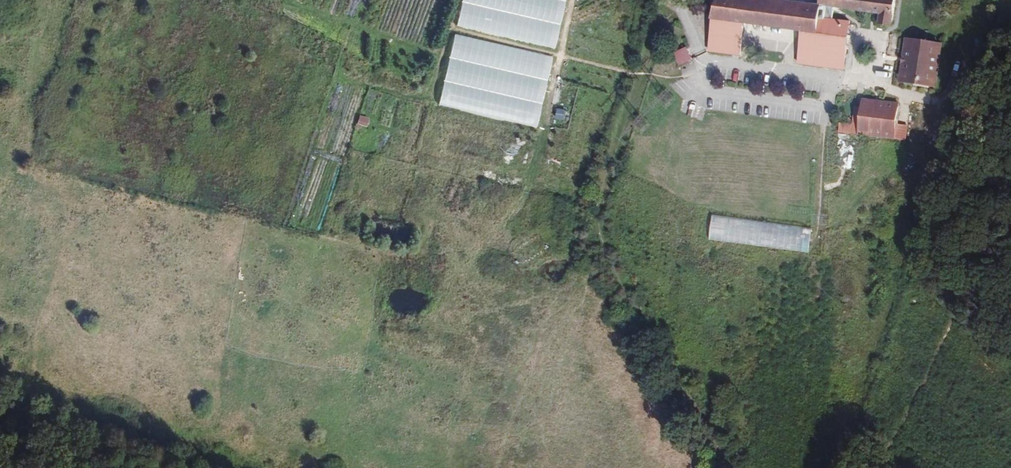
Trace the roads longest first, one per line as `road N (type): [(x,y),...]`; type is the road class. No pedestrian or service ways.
road 1 (track): [(723,467),(614,265),(600,219),(665,0)]
road 2 (track): [(834,81),(938,98),(958,74),(979,0)]
road 3 (track): [(818,246),(824,110)]

